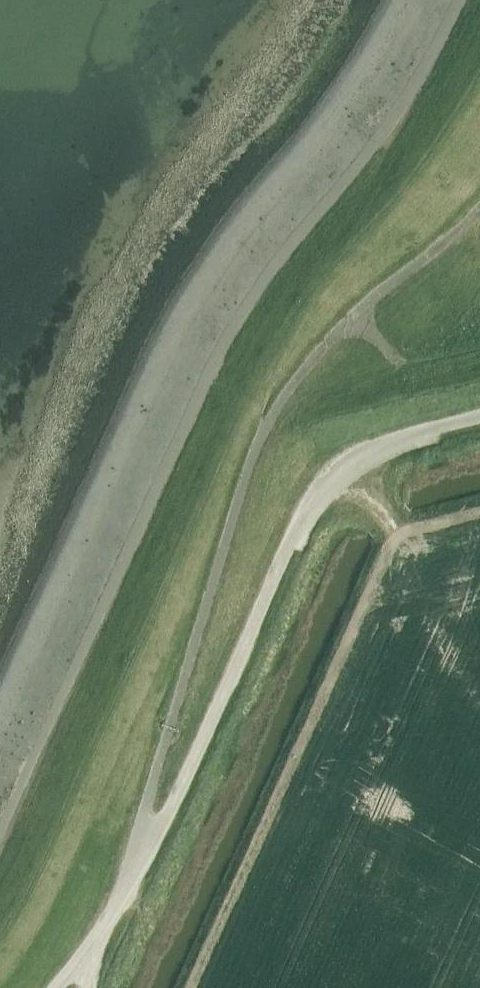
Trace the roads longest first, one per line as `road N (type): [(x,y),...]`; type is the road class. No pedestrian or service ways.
road 1 (track): [(141,852),(189,663),(249,470),(275,413),(318,351),(436,256),(479,208)]
road 2 (unclassified): [(65,987),(115,919),(141,852),(192,770),(316,490),(366,453),(479,421)]

